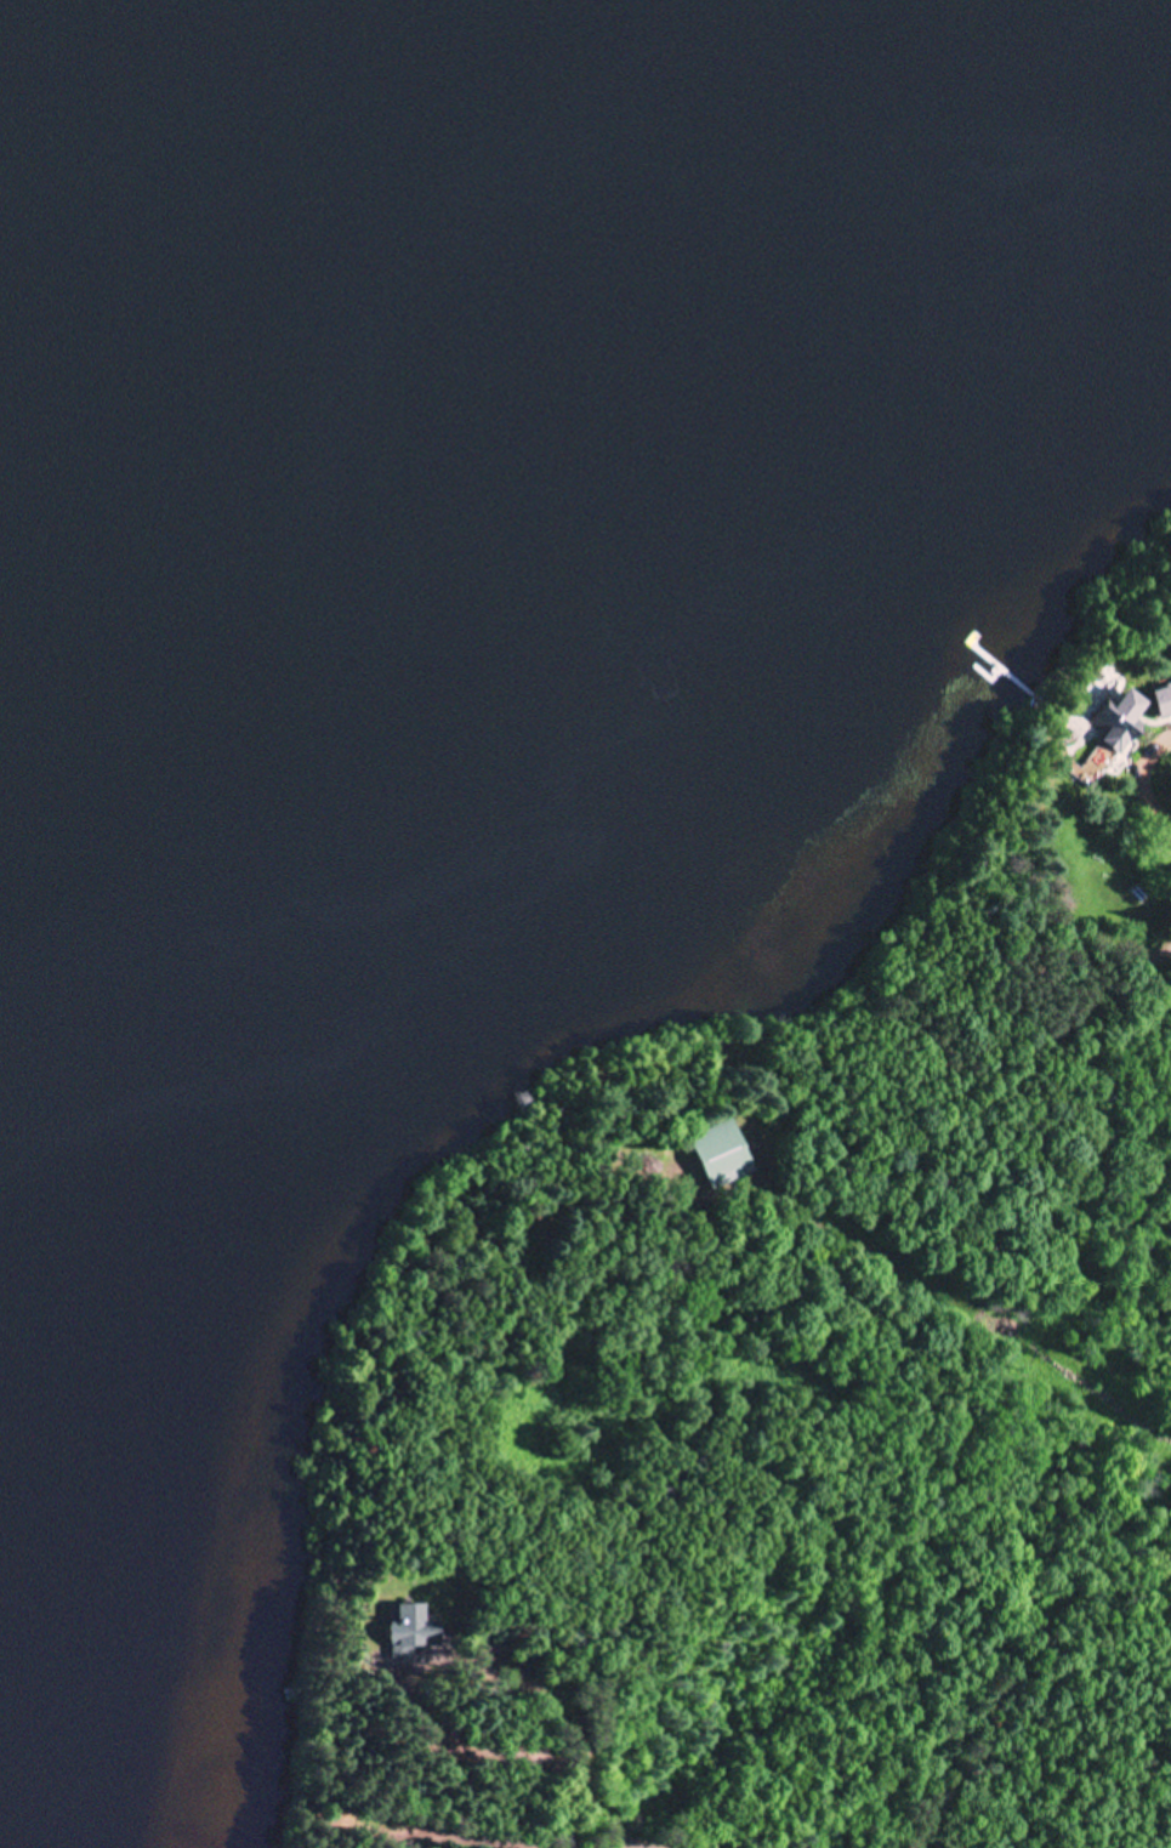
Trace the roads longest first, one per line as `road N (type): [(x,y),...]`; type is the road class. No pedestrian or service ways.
road 1 (residential): [(670,1847),(620,1759),(557,1683),(425,1744),(377,1847)]

